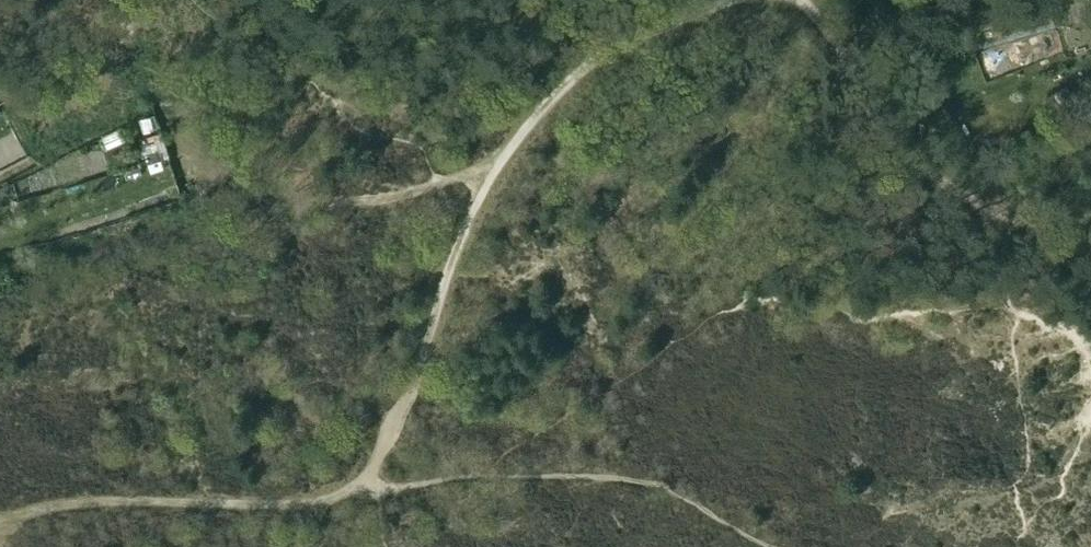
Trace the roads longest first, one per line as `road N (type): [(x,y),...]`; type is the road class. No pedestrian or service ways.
road 1 (track): [(366,483),(479,201),(519,135),(586,65),(728,0)]
road 2 (track): [(803,0),(898,155),(989,220),(1090,217)]
road 3 (track): [(0,521),(74,505),(278,508),(366,483)]
road 4 (track): [(507,152),(448,183),(382,200),(306,199),(197,162),(179,166)]

